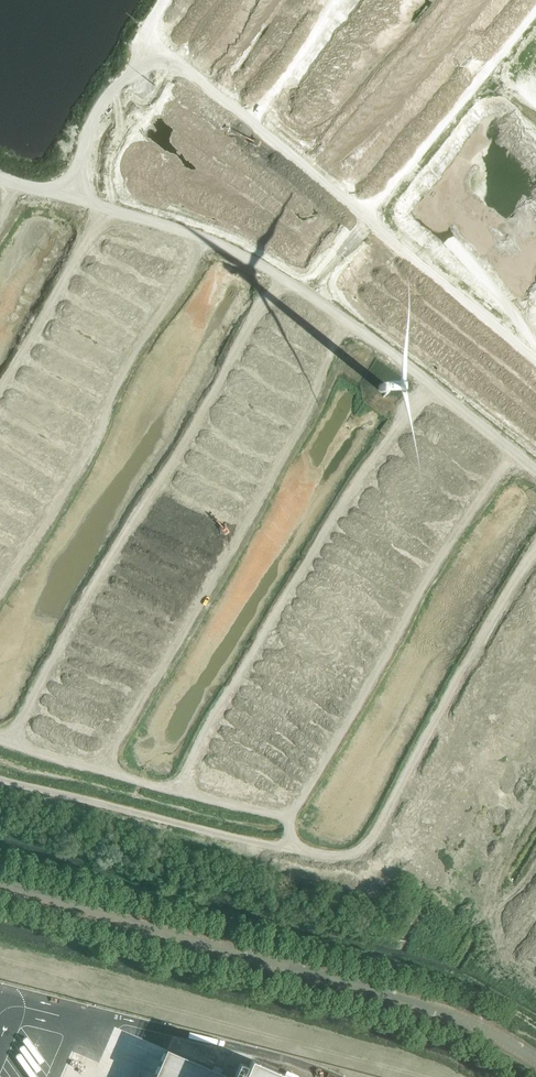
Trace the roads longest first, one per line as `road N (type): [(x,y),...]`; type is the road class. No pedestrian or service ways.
road 1 (track): [(16,744),(44,681),(281,275)]
road 2 (track): [(109,772),(116,740),(317,391),(344,319)]
road 3 (track): [(183,793),(241,672),(376,456),(432,390)]
road 4 (track): [(286,816),(513,453)]
road 5 (track): [(0,590),(71,482),(131,353),(203,238)]
road 6 (track): [(304,287),(535,8)]
road 7 (track): [(0,738),(286,816),(289,848)]
road 8 (track): [(0,389),(107,203)]

